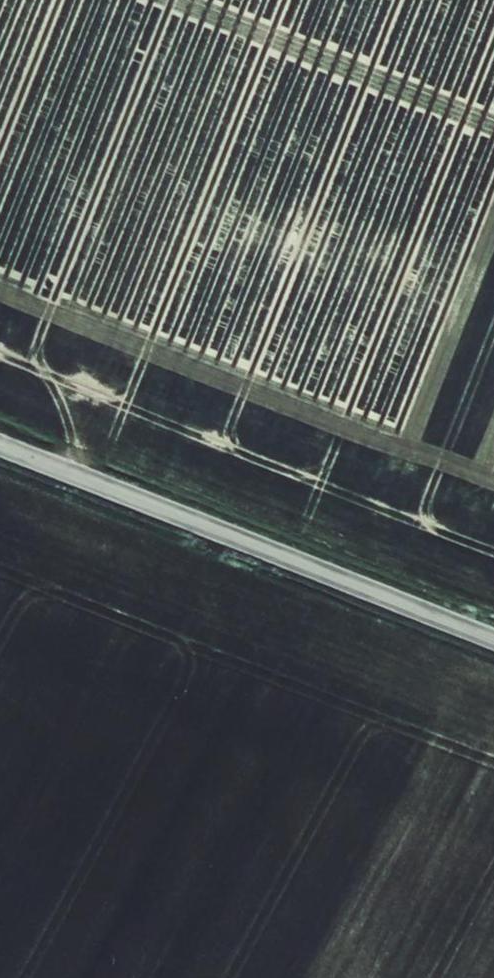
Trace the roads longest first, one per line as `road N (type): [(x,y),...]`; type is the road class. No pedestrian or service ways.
road 1 (tertiary): [(0,444),(493,639)]

